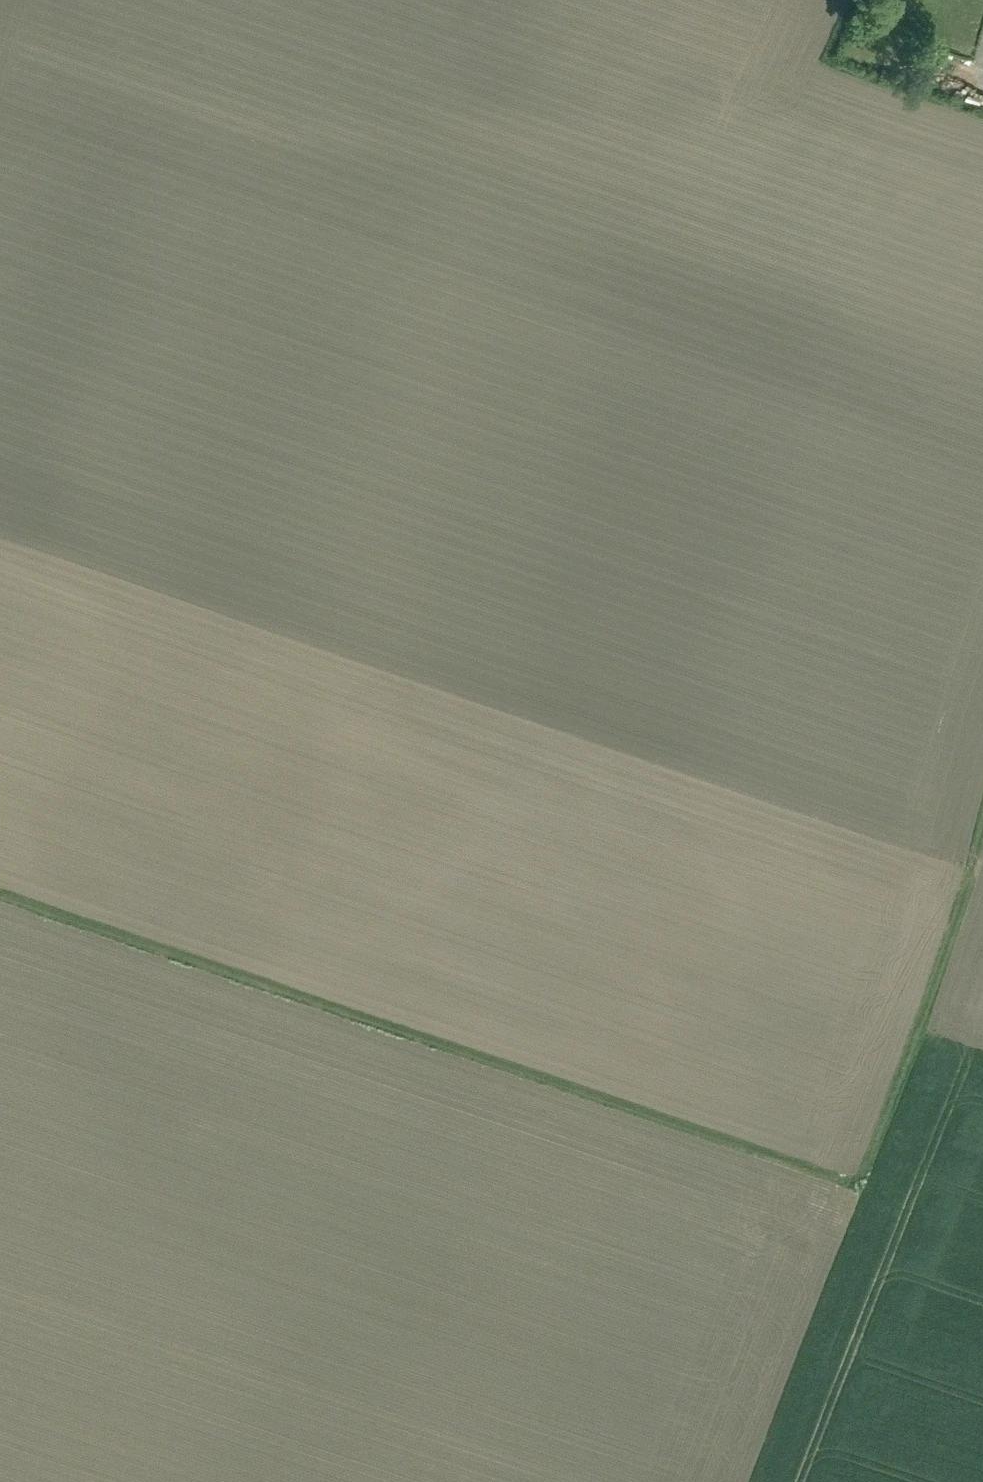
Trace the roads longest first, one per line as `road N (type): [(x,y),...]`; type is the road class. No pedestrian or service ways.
road 1 (track): [(982,832),(878,1139),(860,1162),(830,1170),(0,891)]

